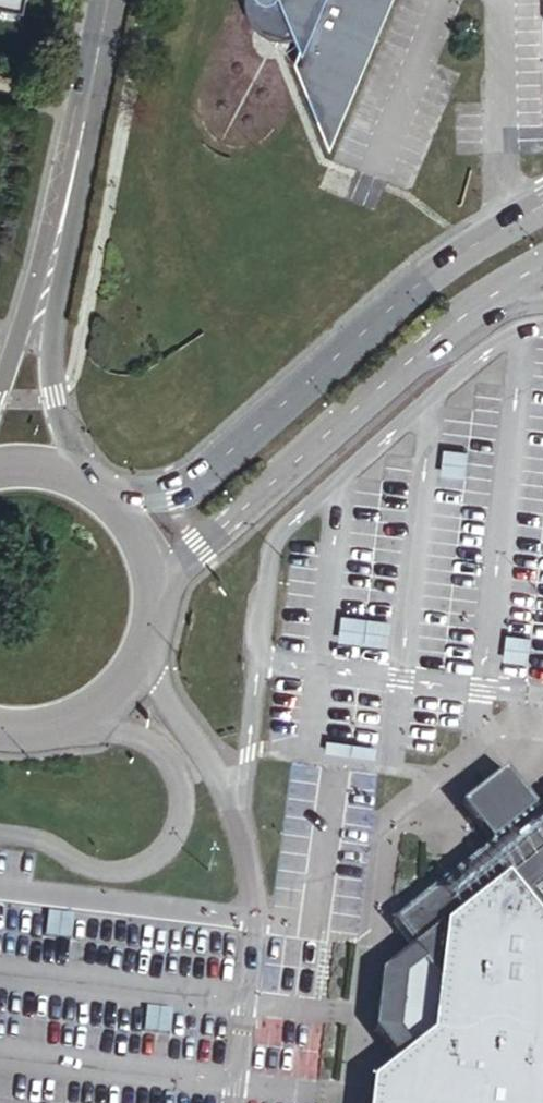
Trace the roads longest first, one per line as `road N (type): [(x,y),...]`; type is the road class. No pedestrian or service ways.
road 1 (unclassified): [(542,206),(439,268),(203,476),(117,510)]
road 2 (unclassified): [(149,582),(421,351),(542,265)]
road 3 (tertiary): [(105,0),(48,276)]
road 4 (tertiary): [(0,729),(52,724),(113,689),(135,658),(149,582)]
road 5 (tertiary): [(84,483),(51,390),(48,276)]
road 6 (tertiary): [(48,276),(0,387)]

